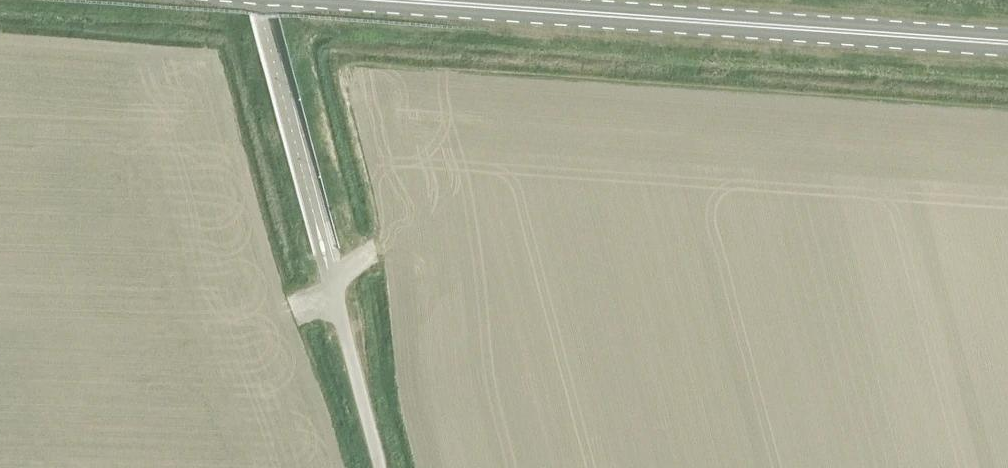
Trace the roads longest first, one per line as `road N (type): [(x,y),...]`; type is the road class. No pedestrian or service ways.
road 1 (track): [(329,272),(381,244),(347,86),(365,69),(1007,112)]
road 2 (secondary): [(424,0),(1007,41)]
road 3 (residential): [(380,467),(329,272)]

